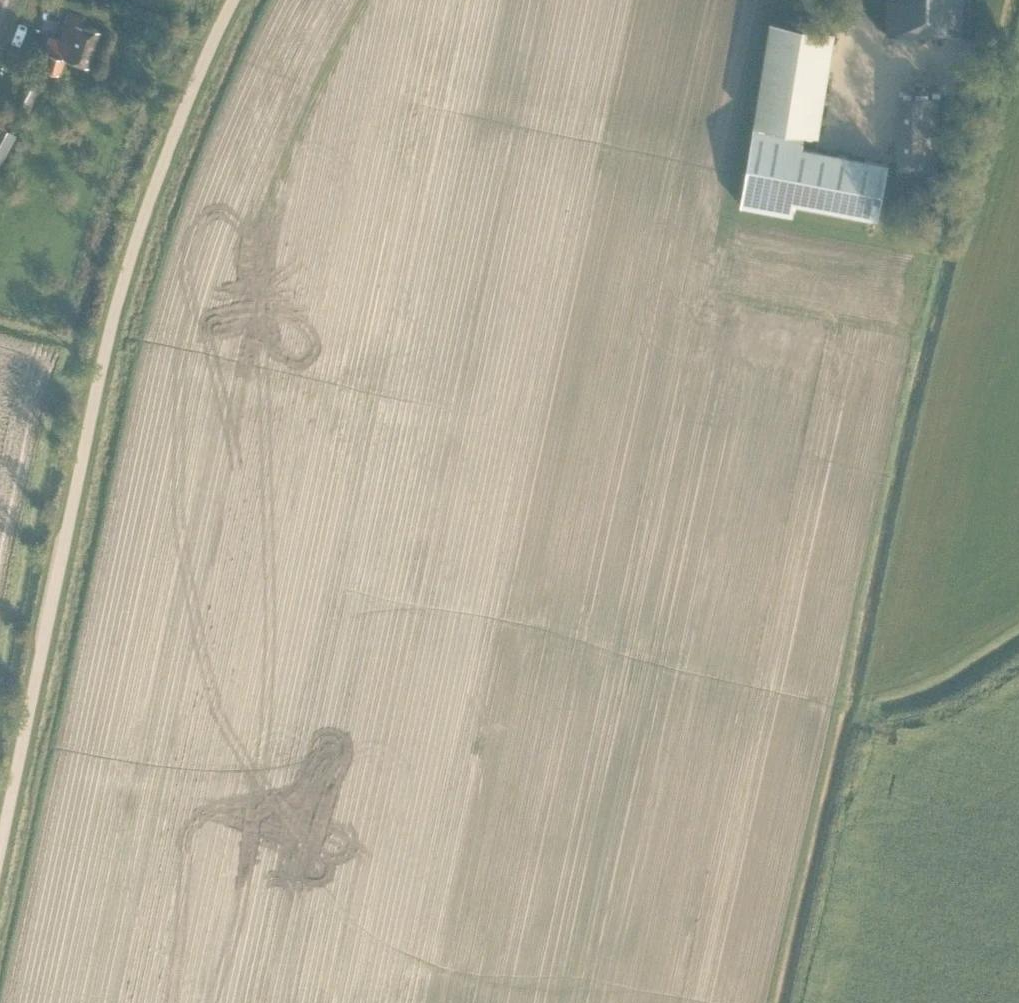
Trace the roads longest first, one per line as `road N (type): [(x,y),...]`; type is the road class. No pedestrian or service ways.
road 1 (unclassified): [(0,842),(114,295),(234,0)]

